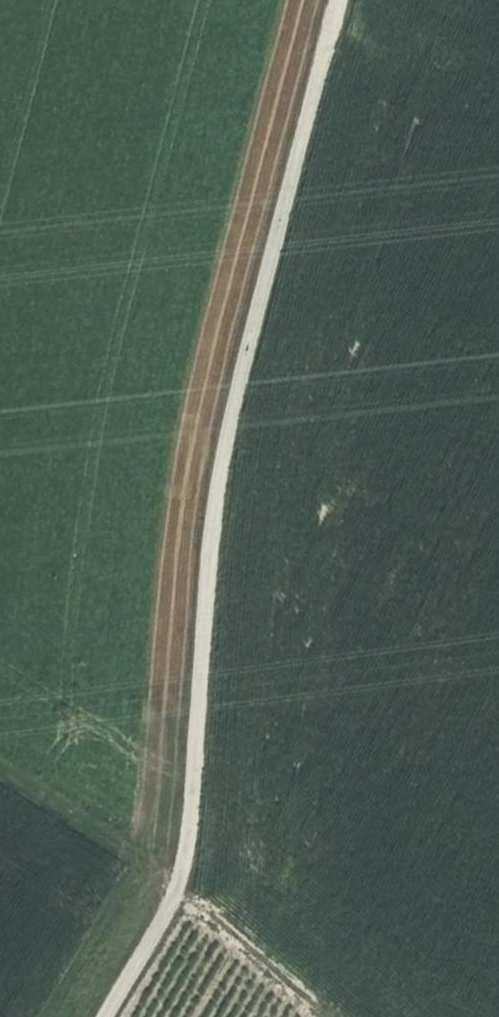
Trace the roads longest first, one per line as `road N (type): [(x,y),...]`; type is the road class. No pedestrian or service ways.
road 1 (track): [(107,1016),(161,925),(186,856),(232,432),(339,0)]
road 2 (track): [(0,777),(176,889),(326,1016)]
road 3 (track): [(376,0),(498,70)]

